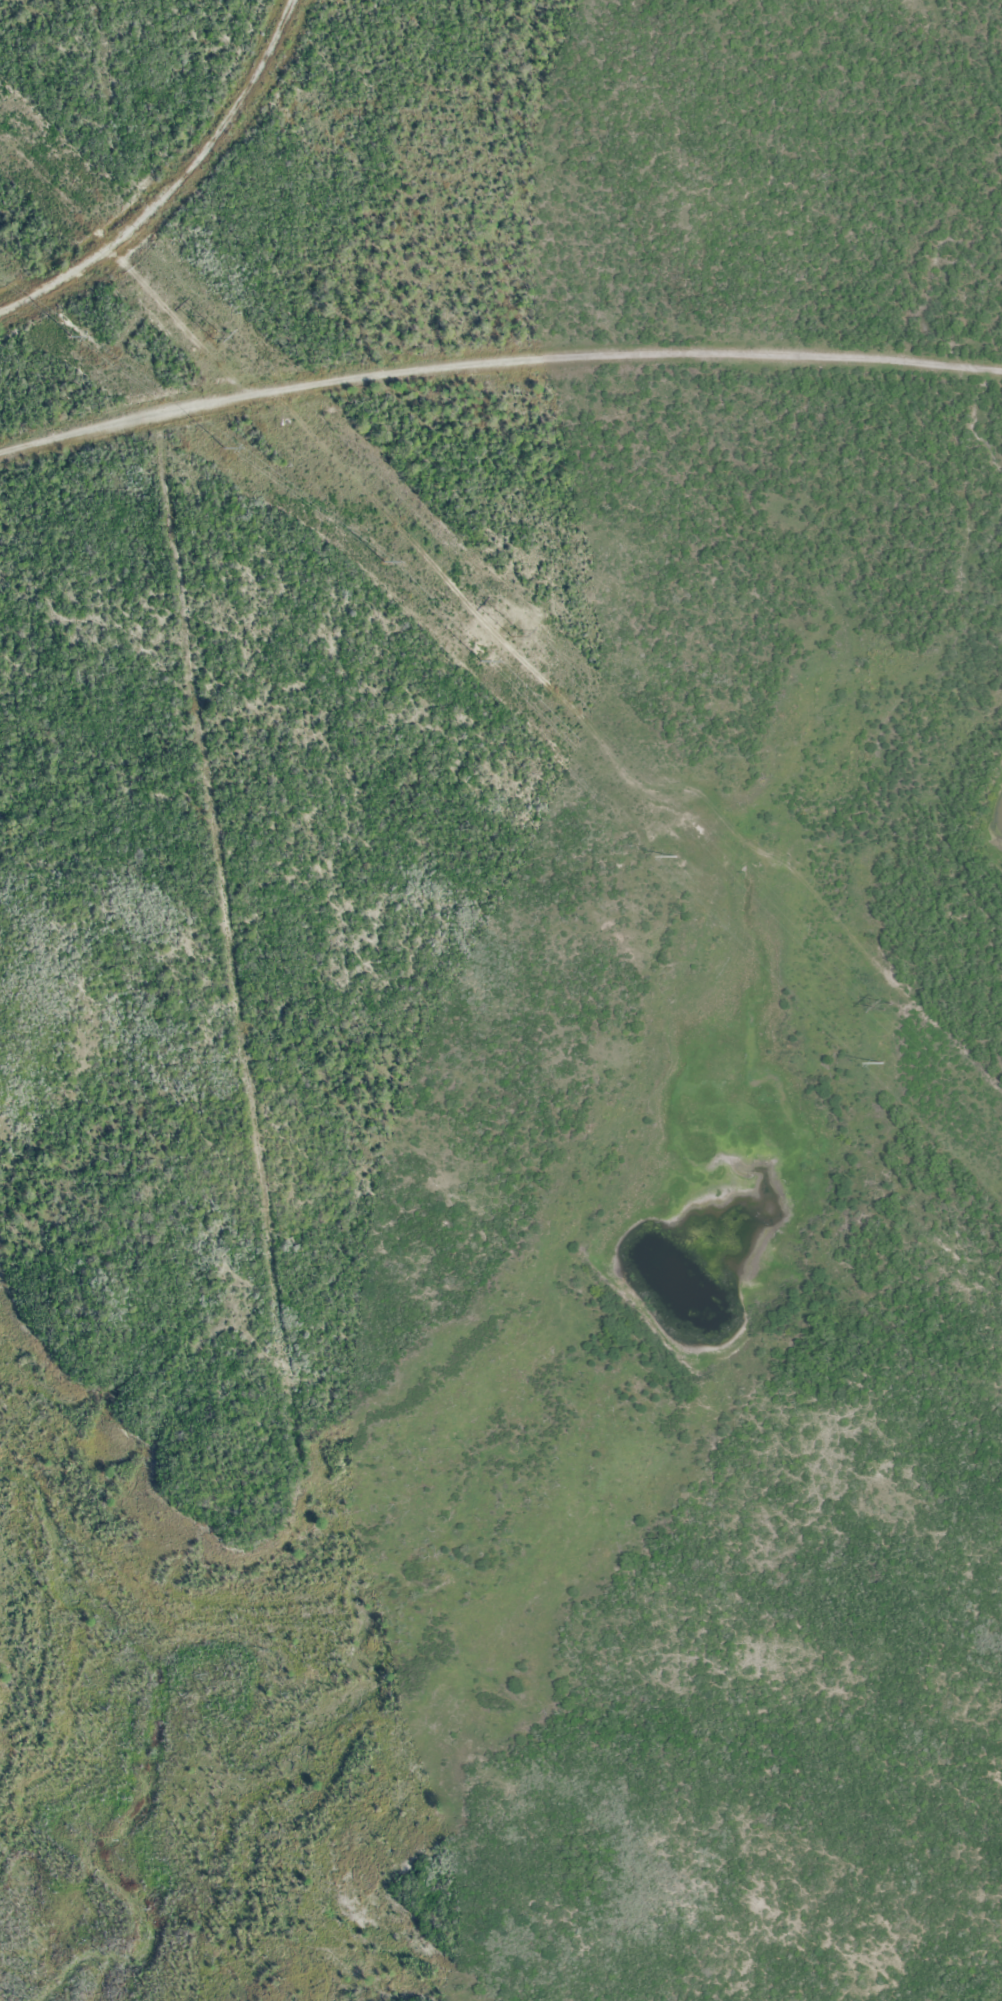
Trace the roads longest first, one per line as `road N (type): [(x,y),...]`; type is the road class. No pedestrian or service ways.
road 1 (track): [(279,0),(252,63),(146,209),(0,283)]

